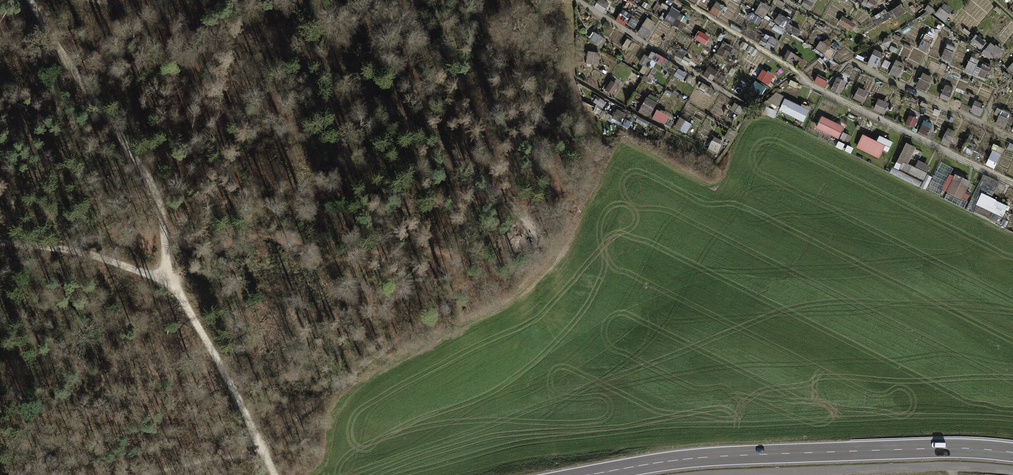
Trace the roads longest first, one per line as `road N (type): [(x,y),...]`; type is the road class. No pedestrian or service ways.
road 1 (track): [(92,0),(301,56),(446,147),(529,218)]
road 2 (primary): [(1012,452),(706,457),(589,474)]
road 3 (track): [(167,276),(152,185),(29,0)]
road 4 (track): [(275,474),(167,276)]
road 5 (track): [(167,276),(0,242)]

